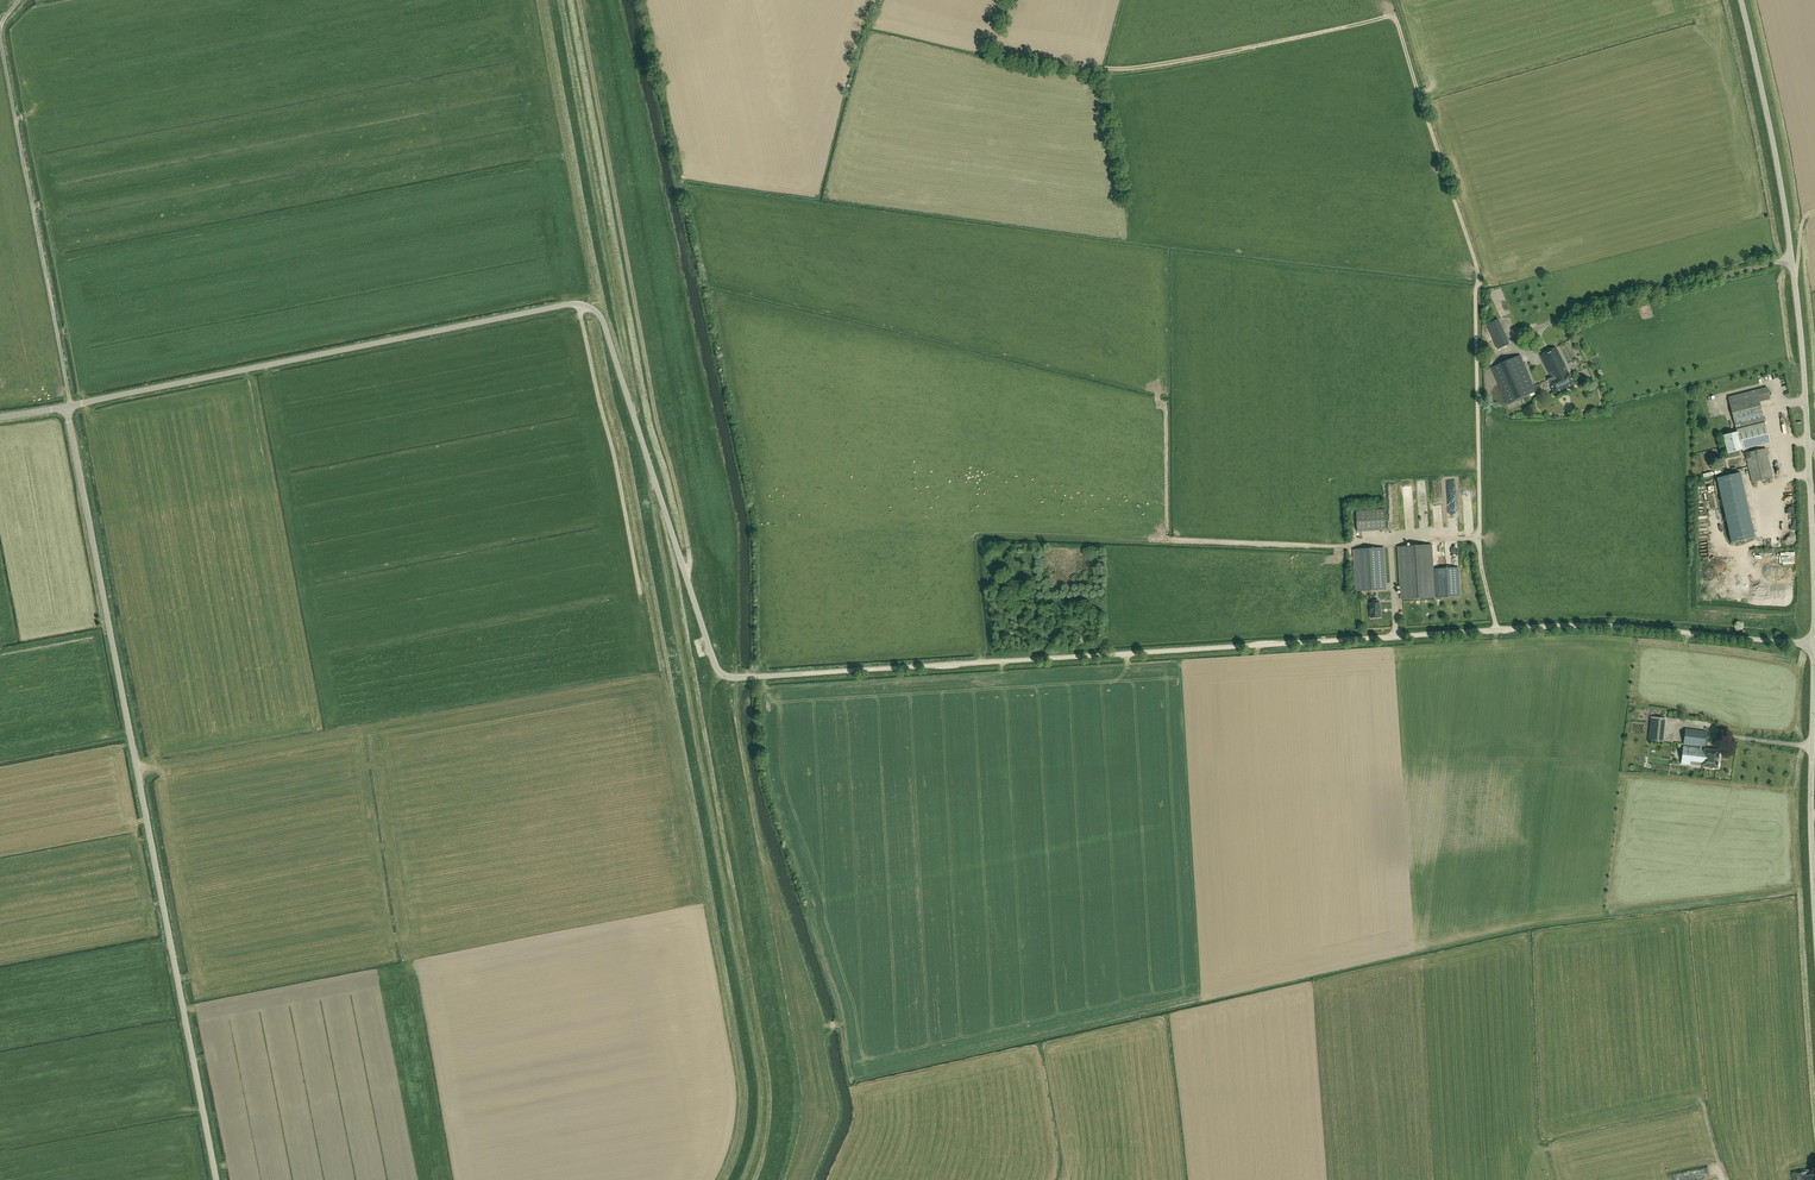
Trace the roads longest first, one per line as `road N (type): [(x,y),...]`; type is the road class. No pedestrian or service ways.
road 1 (unclassified): [(67,406),(588,307),(603,322),(713,660),(729,678),(1573,626),(1814,646)]
road 2 (tertiary): [(216,1179),(67,406)]
road 3 (track): [(742,1179),(758,1133),(760,1080),(651,472)]
road 4 (tertiary): [(1814,646),(1802,340),(1780,177),(1741,0)]
road 5 (track): [(578,0),(655,418),(688,547),(684,571)]
road 6 (track): [(580,304),(641,597)]
road 7 (tertiary): [(1814,907),(1814,646)]

